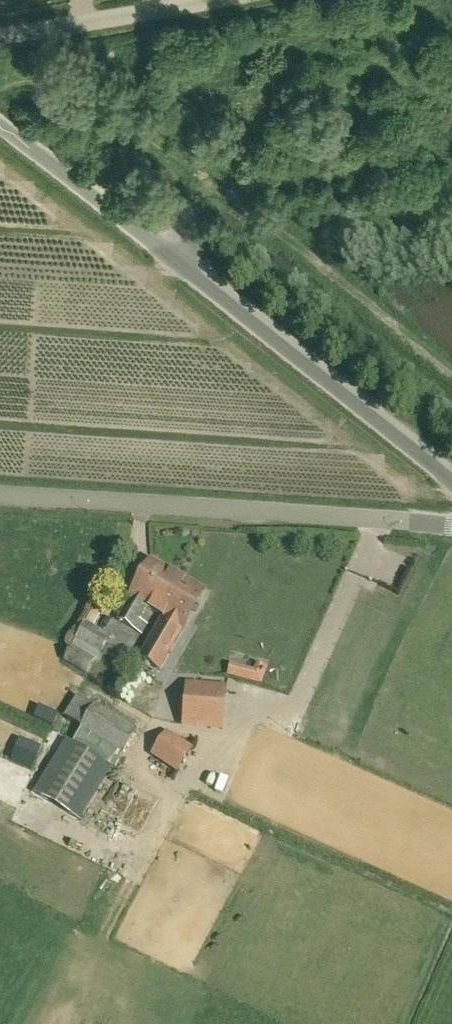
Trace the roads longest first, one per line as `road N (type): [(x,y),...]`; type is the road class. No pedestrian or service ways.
road 1 (unclassified): [(451,483),(0,126)]
road 2 (unclassified): [(451,525),(0,494)]
road 3 (unclassified): [(0,37),(223,0)]

